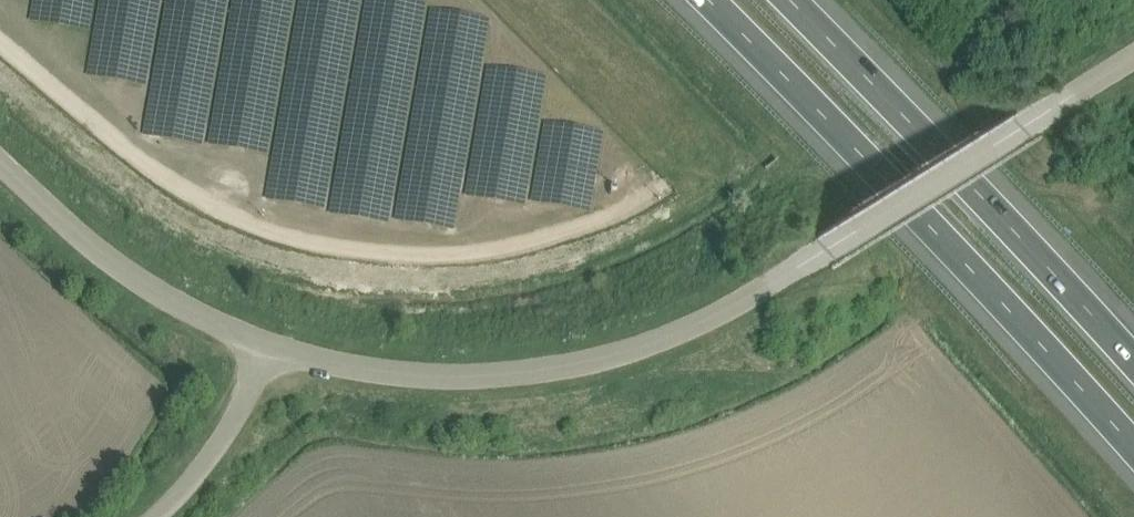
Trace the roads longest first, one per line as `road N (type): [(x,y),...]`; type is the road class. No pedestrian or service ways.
road 1 (unclassified): [(270,349),(441,380),(557,370),(678,338),(1133,57)]
road 2 (motorway): [(708,0),(902,193),(1133,449)]
road 3 (motorway): [(1133,360),(791,0)]
road 4 (unclassified): [(270,349),(225,334),(80,248),(0,171)]
road 5 (unclassified): [(154,516),(225,438),(270,349)]

